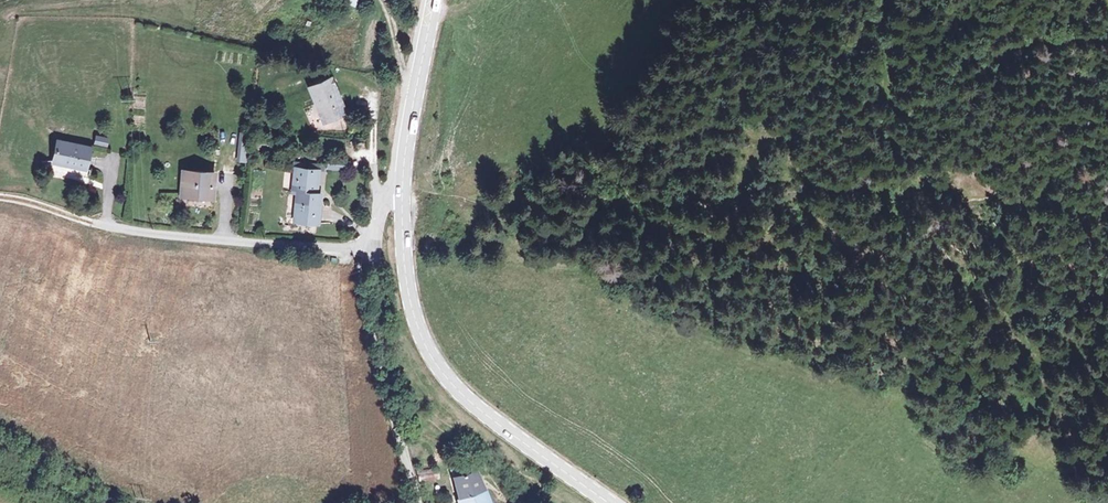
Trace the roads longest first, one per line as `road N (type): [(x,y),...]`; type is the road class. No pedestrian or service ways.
road 1 (secondary): [(402,191),(406,284),(438,366),(477,406),(609,502)]
road 2 (unclassified): [(376,247),(154,233),(84,220)]
road 3 (unclassified): [(376,247),(392,397),(421,502)]
road 4 (secondary): [(434,0),(402,191)]

